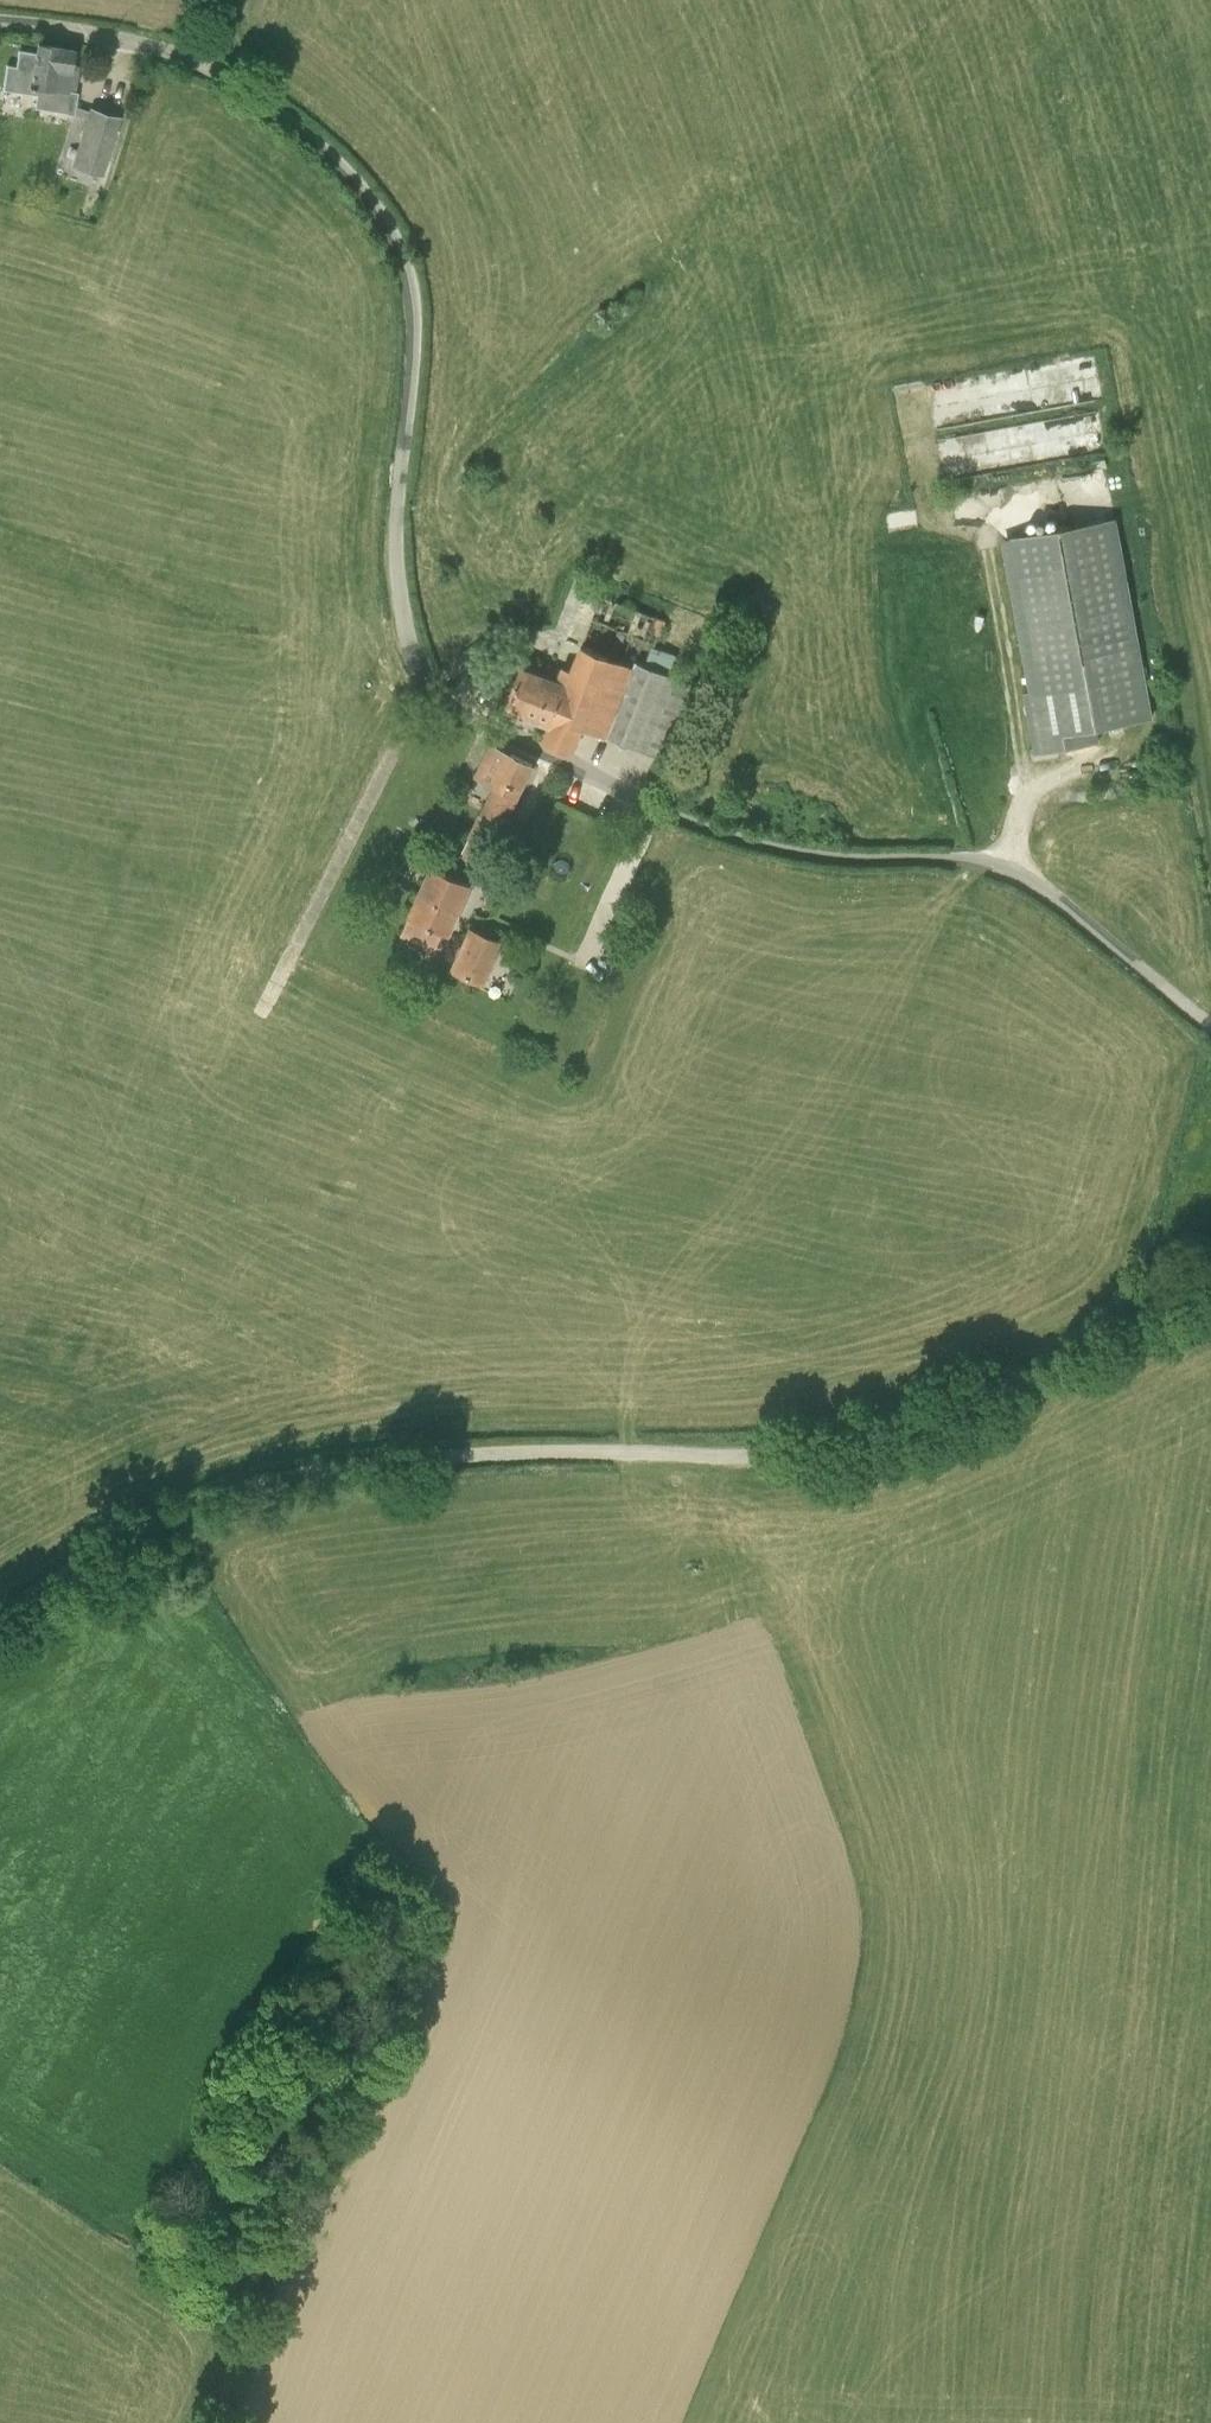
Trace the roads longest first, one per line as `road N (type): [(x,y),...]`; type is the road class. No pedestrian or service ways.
road 1 (unclassified): [(1210,1027),(1014,871),(960,858),(843,855),(749,838),(655,804),(445,702),(419,671),(402,604),(397,509),(415,315),(407,265),(378,207),(311,138),(193,61),(138,42),(0,22)]
road 2 (unclassified): [(0,1613),(158,1520),(310,1470),(511,1452),(773,1453),(855,1438),(956,1403),(1210,1277)]

